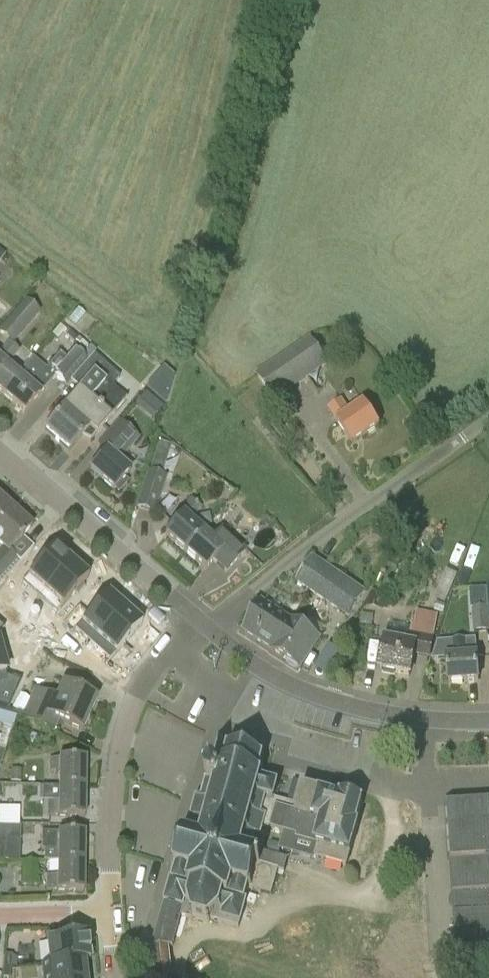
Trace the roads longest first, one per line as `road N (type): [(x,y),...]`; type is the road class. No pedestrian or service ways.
road 1 (unclassified): [(488,418),(206,627)]
road 2 (residential): [(111,914),(113,791),(129,712),(196,620)]
road 3 (tertiary): [(206,627),(314,696),(382,714),(488,720)]
road 4 (tertiary): [(196,620),(0,454)]

